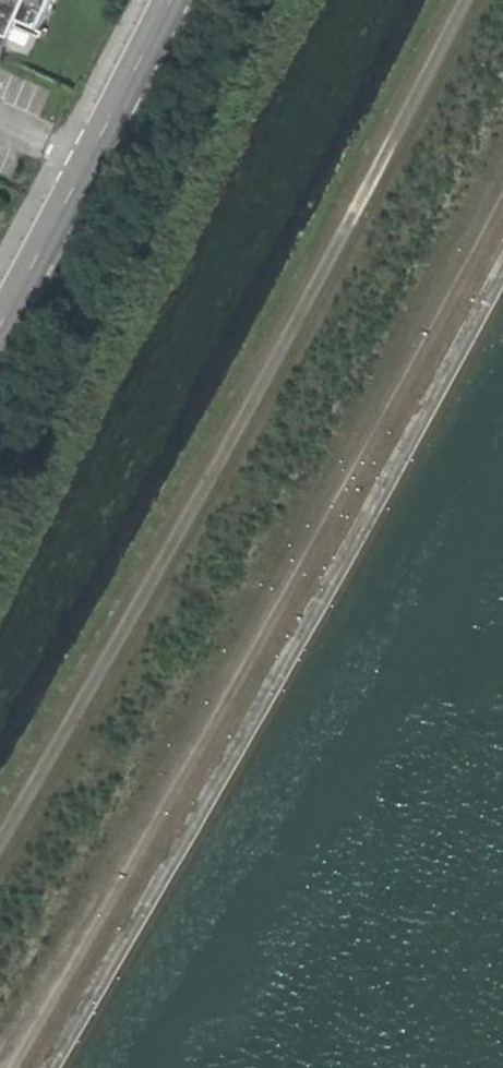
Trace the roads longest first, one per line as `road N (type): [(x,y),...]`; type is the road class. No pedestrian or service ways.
road 1 (track): [(5,1067),(502,184)]
road 2 (track): [(467,0),(0,851)]
road 3 (tertiary): [(0,325),(168,0)]

